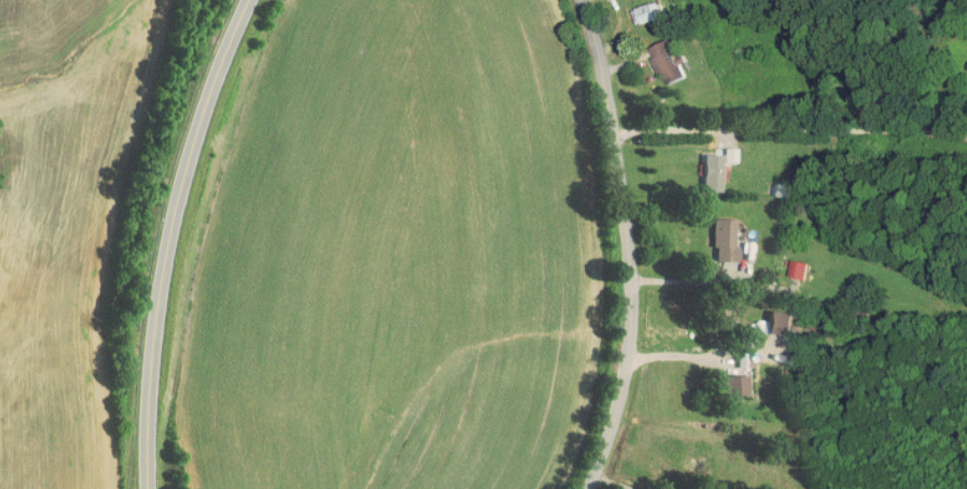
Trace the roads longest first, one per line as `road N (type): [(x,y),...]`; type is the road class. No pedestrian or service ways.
road 1 (residential): [(588,488),(629,372),(634,292),(616,137),(579,0)]
road 2 (tertiary): [(138,488),(150,275),(200,82),(233,0)]
road 3 (residential): [(616,137),(966,135)]

